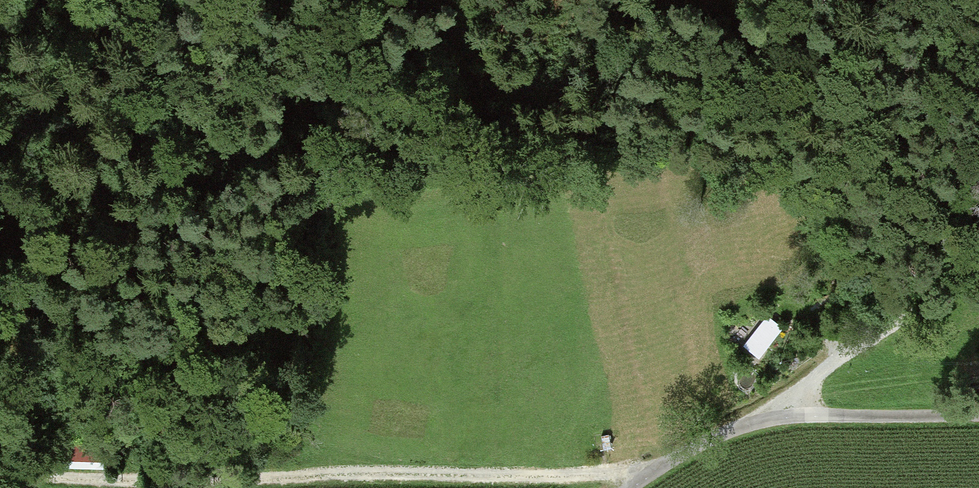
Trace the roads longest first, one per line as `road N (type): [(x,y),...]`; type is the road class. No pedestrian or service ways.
road 1 (track): [(652,473),(204,483),(0,478)]
road 2 (track): [(328,0),(317,147),(322,344),(301,477)]
road 3 (track): [(629,487),(721,432),(780,412),(978,414)]
road 4 (track): [(780,412),(842,357),(978,277)]

